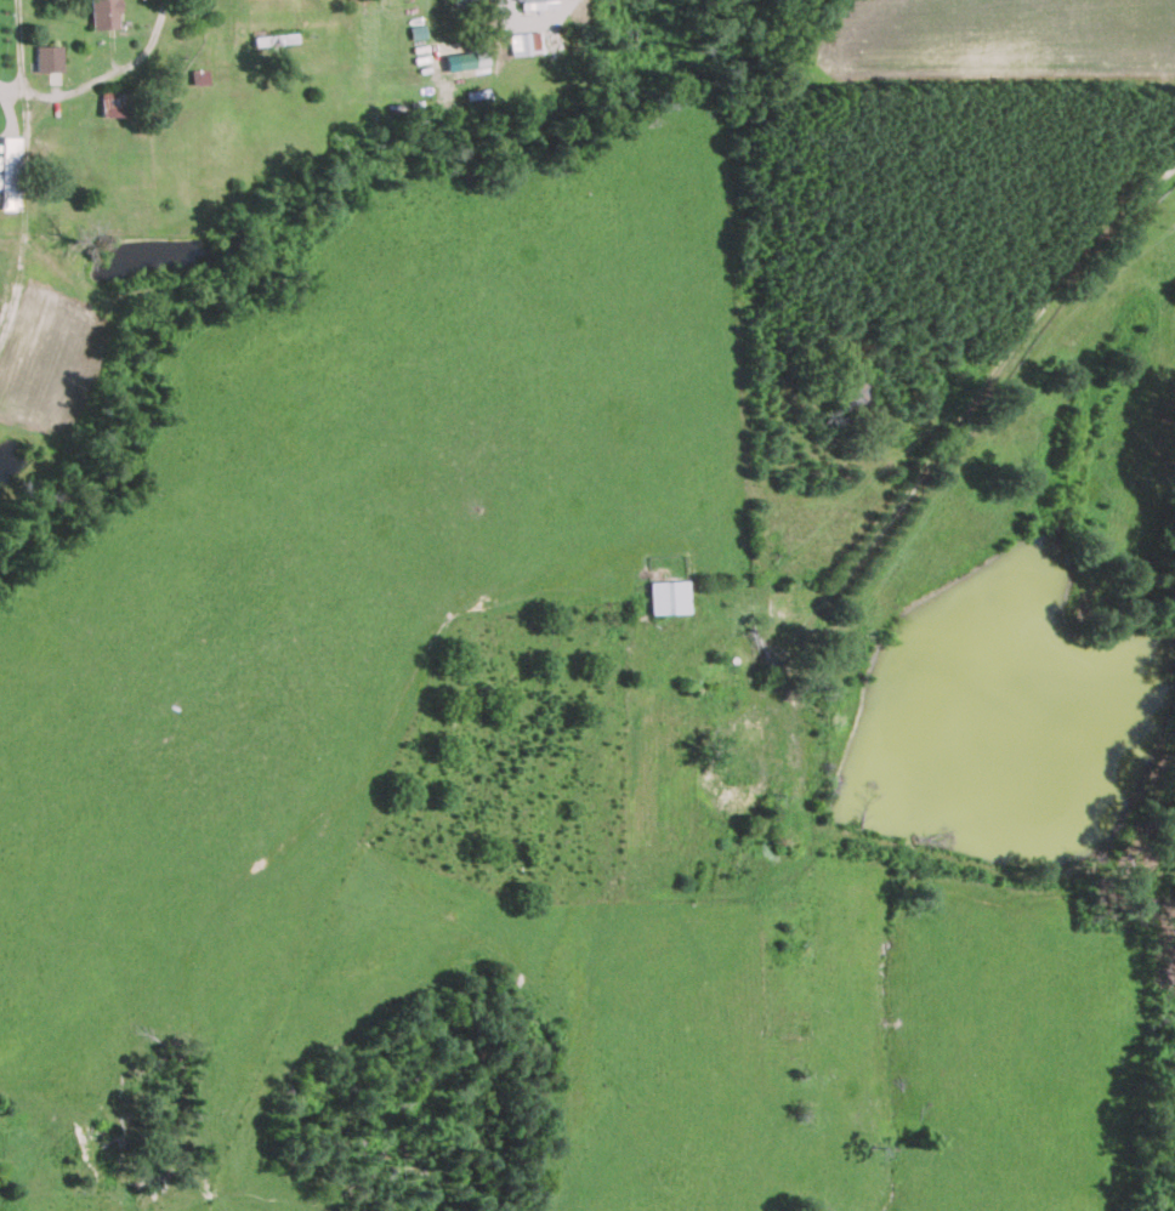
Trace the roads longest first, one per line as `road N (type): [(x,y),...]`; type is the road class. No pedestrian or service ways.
road 1 (residential): [(889,523),(1021,337),(1142,193),(1174,170)]

